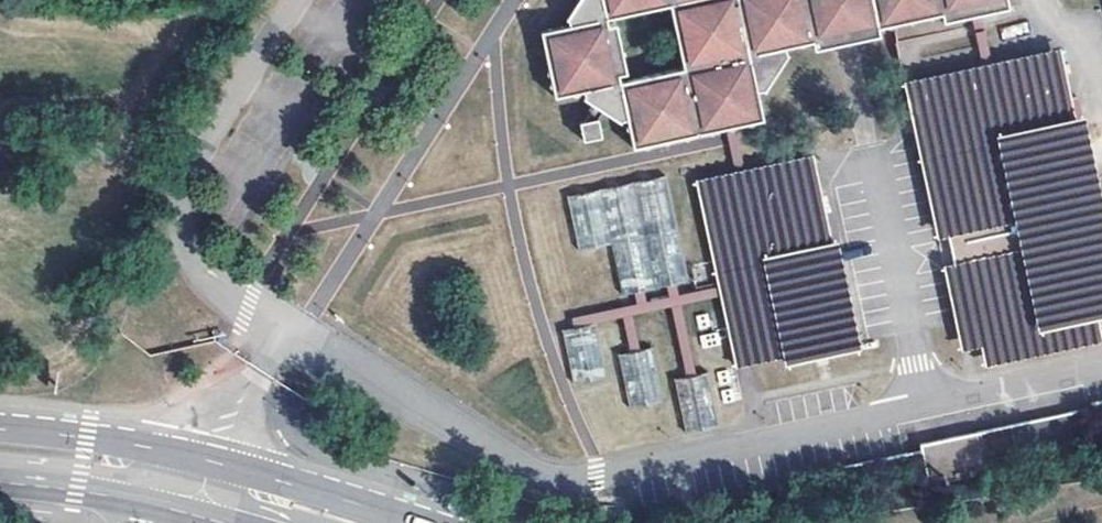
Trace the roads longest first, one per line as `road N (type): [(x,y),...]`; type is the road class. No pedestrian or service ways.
road 1 (tertiary): [(415,522),(155,450)]
road 2 (tertiary): [(155,450),(0,429)]
road 3 (tertiary): [(0,484),(139,501)]

